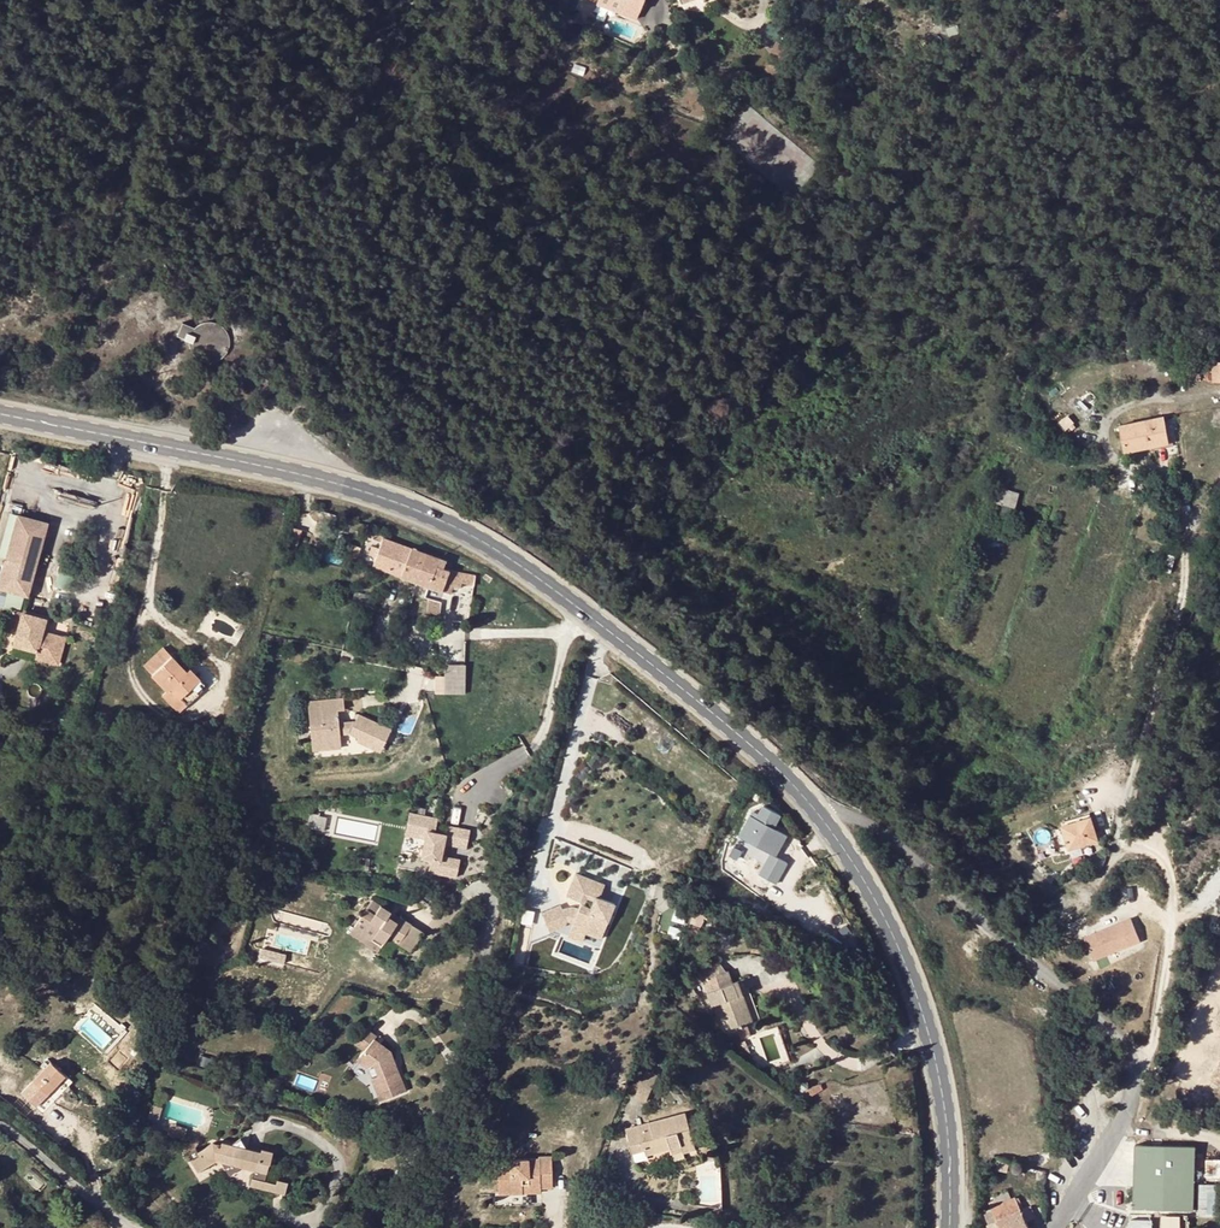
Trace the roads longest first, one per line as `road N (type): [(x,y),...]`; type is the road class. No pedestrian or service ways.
road 1 (secondary): [(822,821),(745,738),(593,617),(461,530),(310,477),(0,415)]
road 2 (track): [(1139,1078),(1155,1042),(1172,898),(1164,870),(1143,853),(1121,852),(1116,840),(1183,593),(1185,555),(1160,472),(1117,461),(1108,430),(1132,403),(1219,392)]
road 3 (unclassified): [(822,821),(847,814),(877,829),(1092,1008),(1132,1052),(1139,1078),(1134,1108),(1056,1227)]
road 4 (secondary): [(951,1227),(946,1104),(929,1033),(883,915),(822,821)]
road 5 (unclassified): [(0,1121),(130,1227)]

